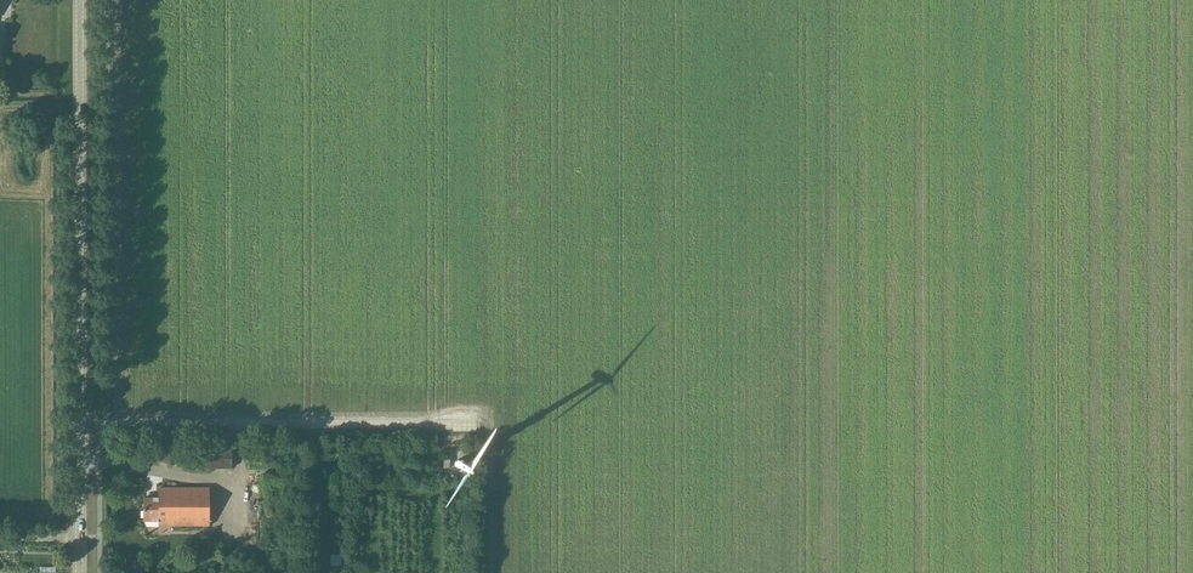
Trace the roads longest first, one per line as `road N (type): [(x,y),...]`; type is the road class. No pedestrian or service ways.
road 1 (unclassified): [(79,572),(80,0)]

